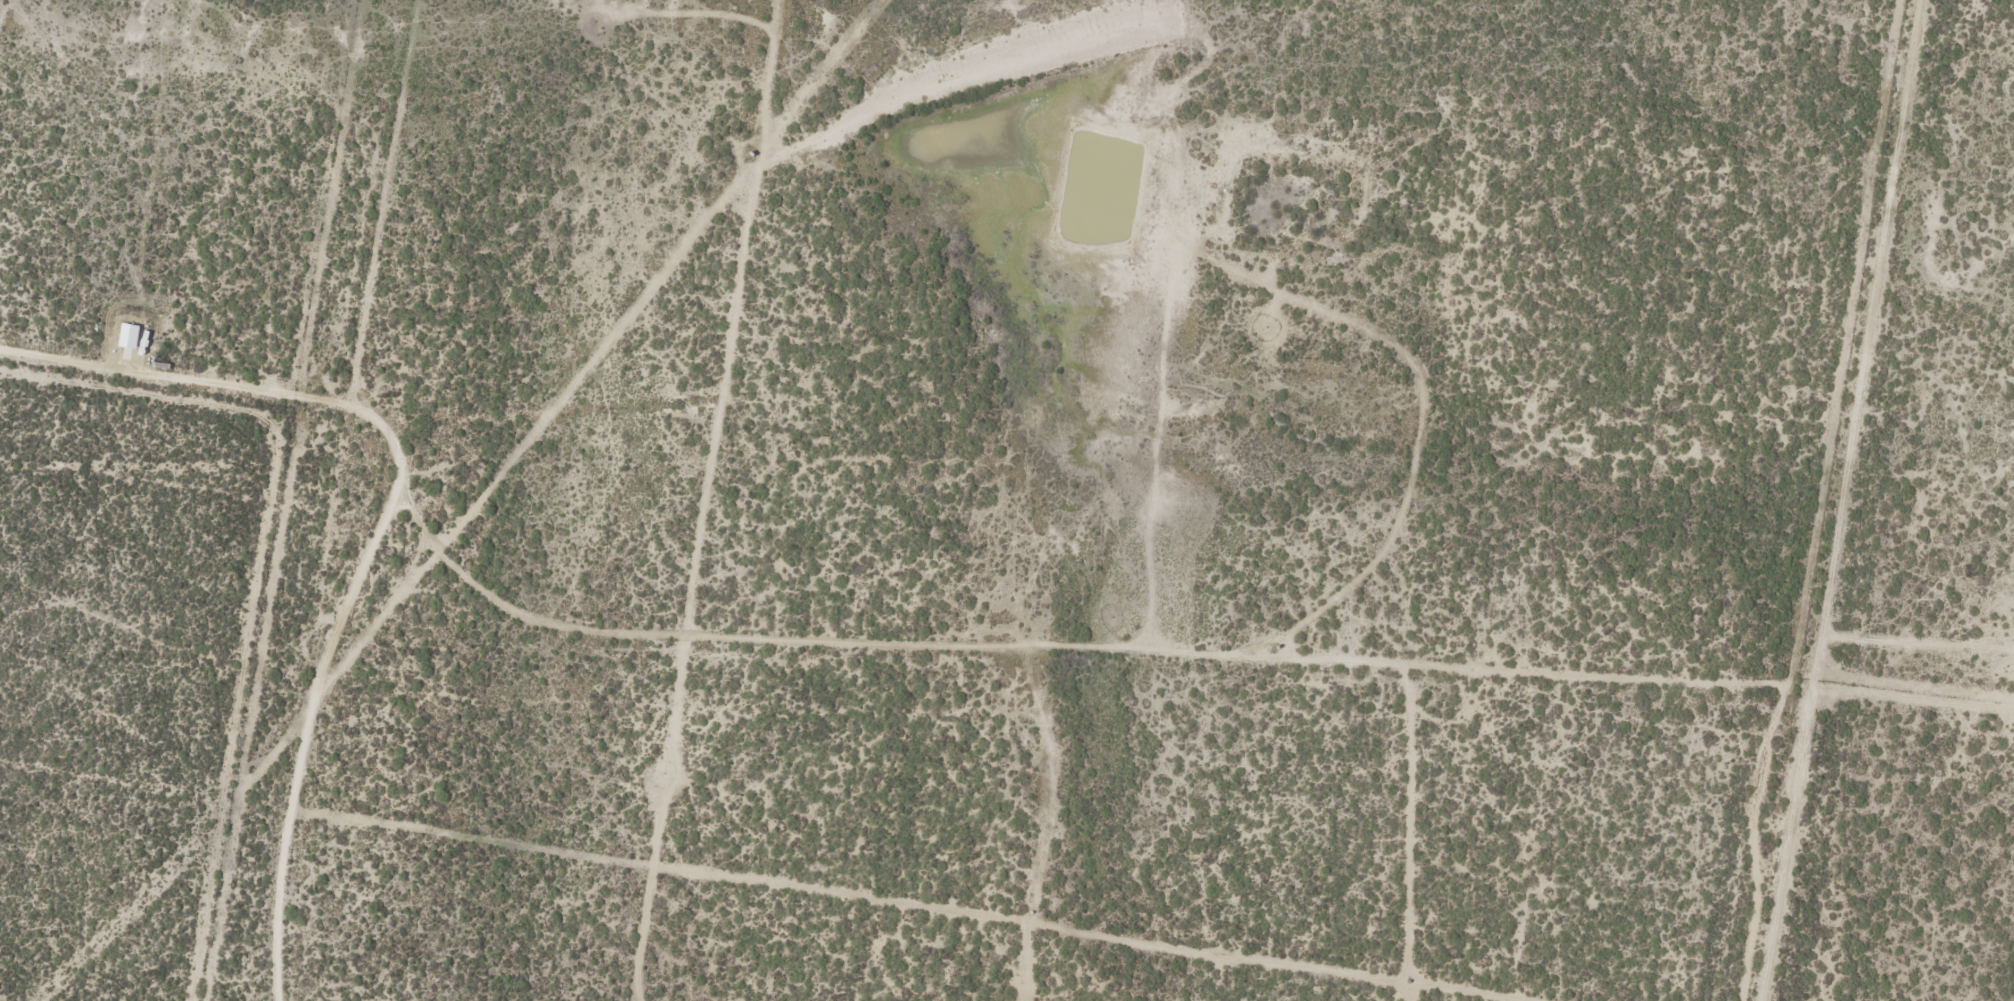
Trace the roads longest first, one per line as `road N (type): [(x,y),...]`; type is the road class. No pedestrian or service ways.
road 1 (residential): [(2013,632),(1927,634),(1851,595),(1851,479),(1955,0)]

